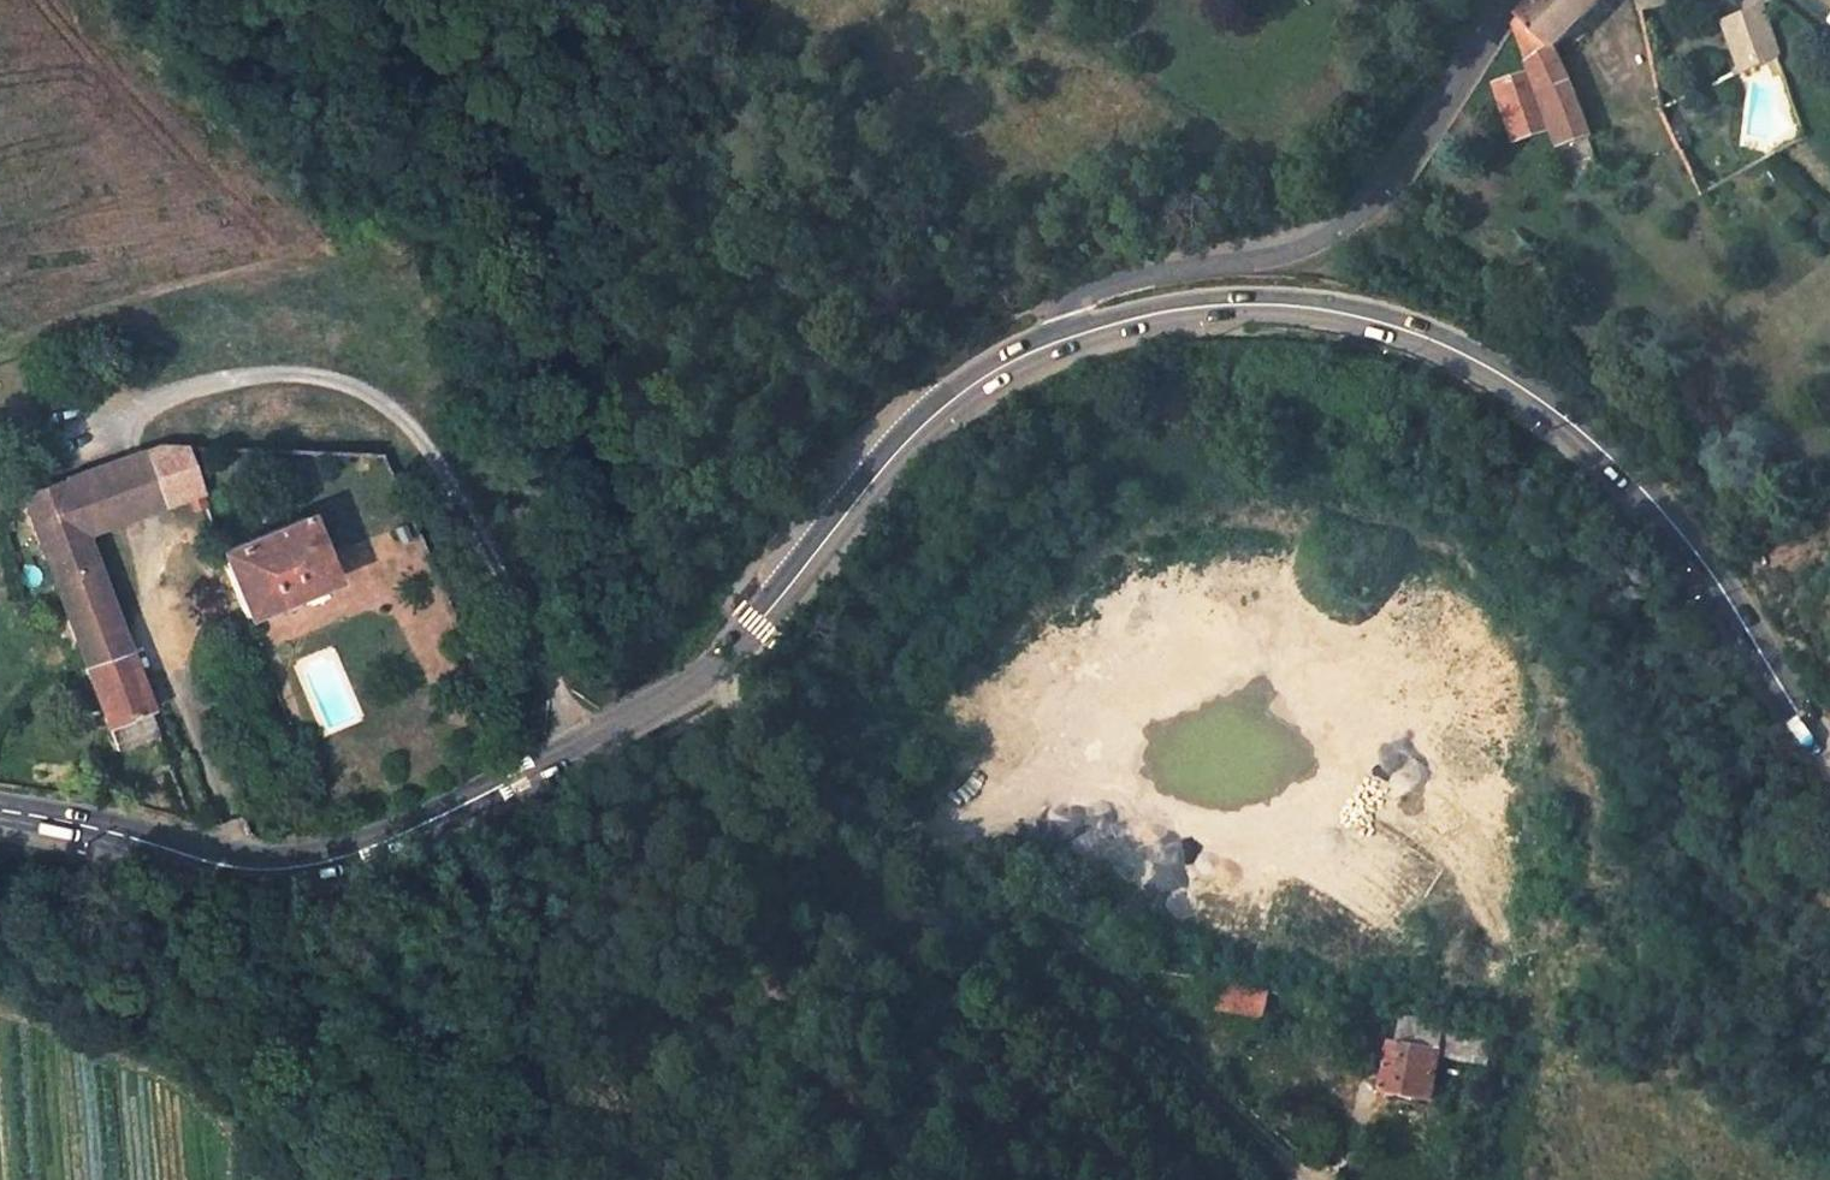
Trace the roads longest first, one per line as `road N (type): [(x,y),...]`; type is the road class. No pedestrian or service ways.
road 1 (secondary): [(1050,343),(968,387),(876,470),(730,659),(701,685),(342,859),(286,868),(220,862),(0,811)]
road 2 (secondary): [(1829,760),(1772,686),(1691,554),(1615,472),(1516,389),(1400,332),(1287,308),(1169,311),(1050,343)]
road 3 (track): [(1316,1179),(1025,899),(823,796),(713,705),(701,685)]
road 4 (track): [(585,744),(468,512),(417,432),(378,395),(328,376),(264,372),(204,382),(146,401),(129,438)]
road 5 (unclassified): [(1500,0),(1377,197),(1326,237),(1285,257),(1110,275),(1074,291),(1050,343)]
road 6 (track): [(585,744),(671,893),(930,1179)]
road 7 (track): [(0,1008),(178,1080),(261,1150)]

